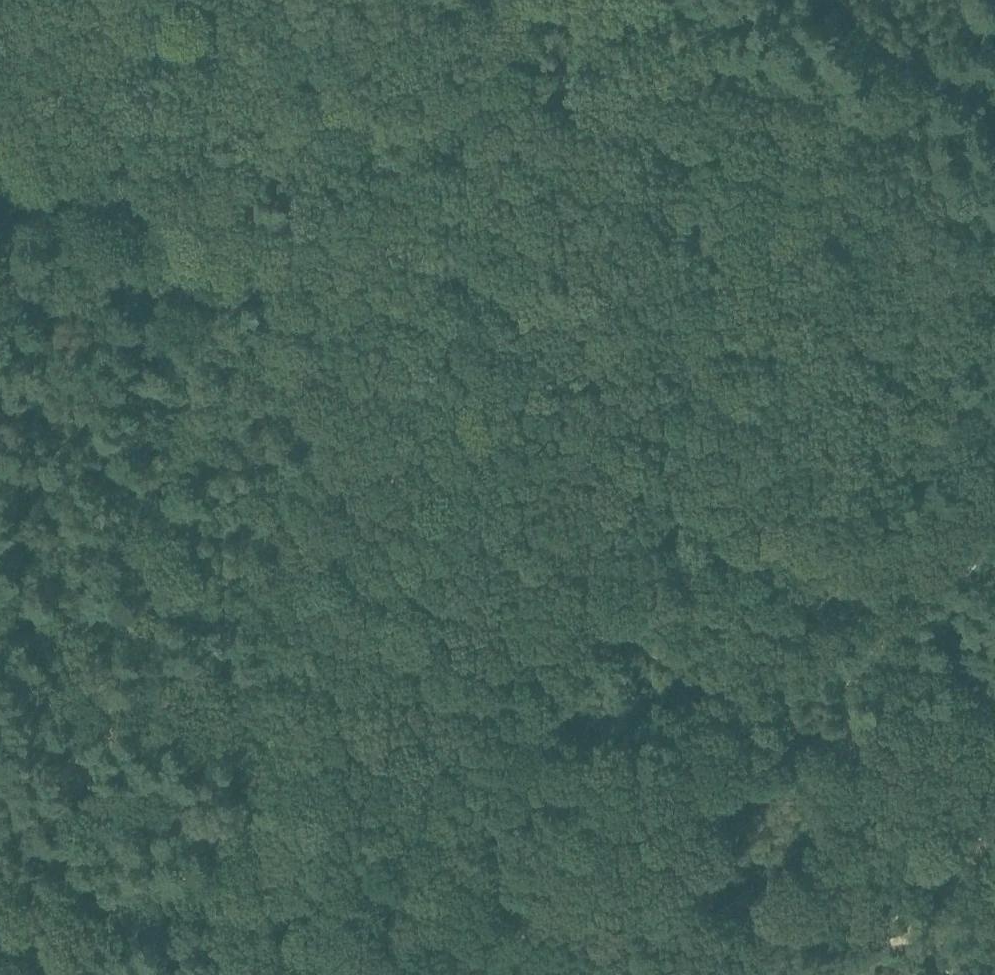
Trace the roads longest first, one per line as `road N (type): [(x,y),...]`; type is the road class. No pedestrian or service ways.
road 1 (track): [(994,522),(945,581),(892,616),(828,679),(823,709),(892,917),(881,942),(838,974)]
road 2 (track): [(842,0),(945,137),(994,146)]

